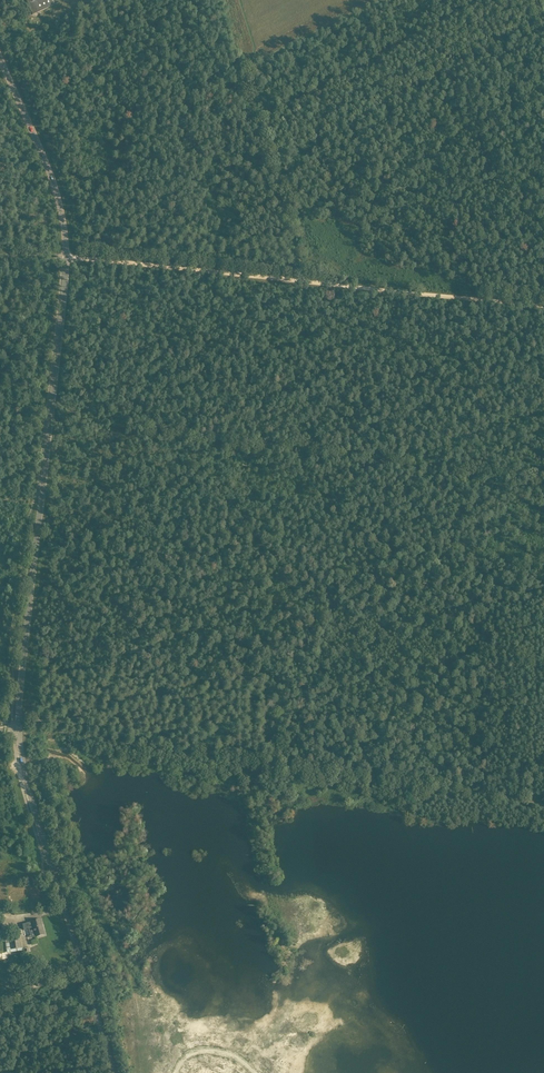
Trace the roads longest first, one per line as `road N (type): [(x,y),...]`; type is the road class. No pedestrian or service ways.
road 1 (tertiary): [(114,1072),(22,753),(20,690),(66,259),(51,176),(0,55)]
road 2 (track): [(543,305),(66,259)]

